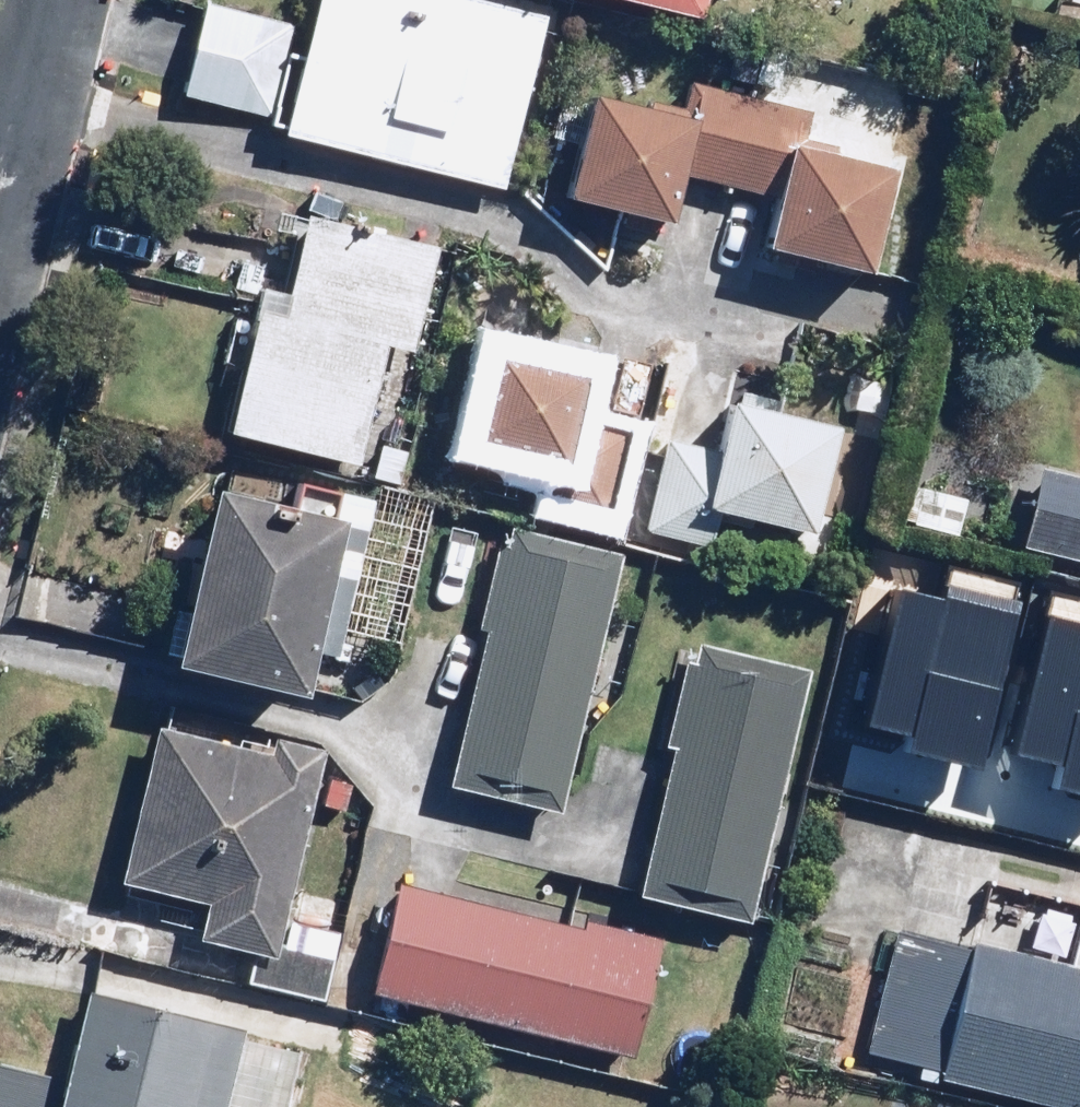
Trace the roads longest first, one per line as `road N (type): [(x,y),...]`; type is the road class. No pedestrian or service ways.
road 1 (residential): [(0,212),(51,0)]

